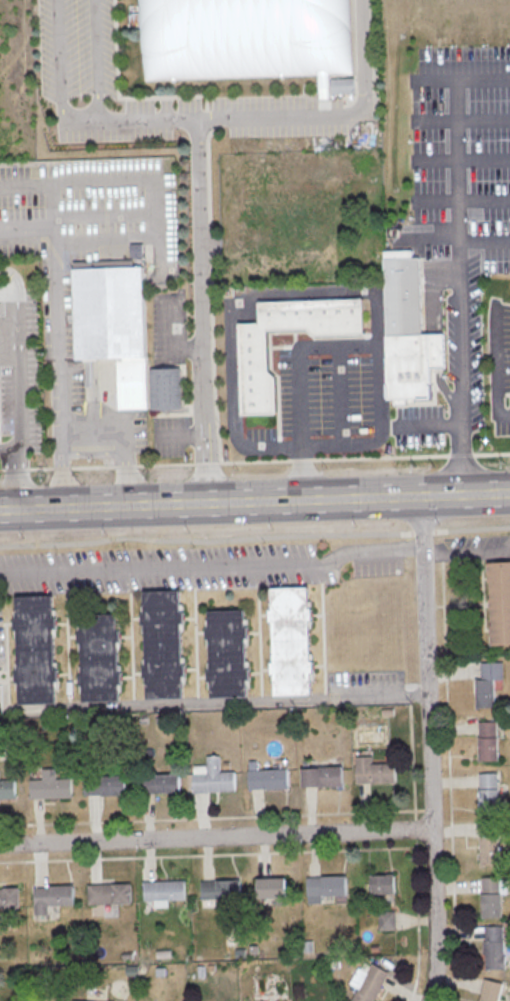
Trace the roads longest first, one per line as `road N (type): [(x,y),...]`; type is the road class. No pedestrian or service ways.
road 1 (primary): [(509,494),(0,511)]
road 2 (residential): [(427,1000),(437,942),(420,496)]
road 3 (residential): [(433,831),(0,846)]

